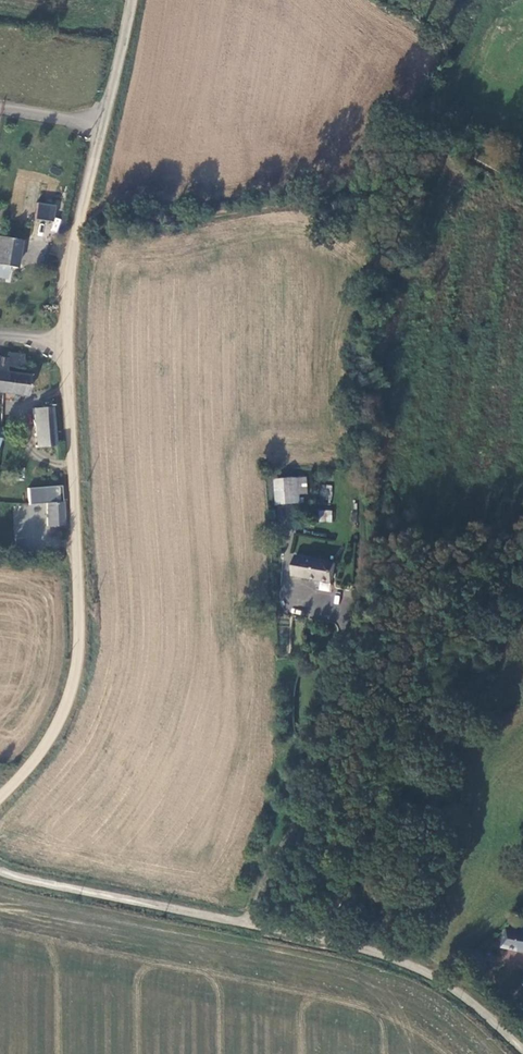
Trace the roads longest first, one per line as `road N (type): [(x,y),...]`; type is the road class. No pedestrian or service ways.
road 1 (unclassified): [(131,0),(73,254),(67,358),(76,673),(53,735),(0,801)]
road 2 (unclassified): [(522,1045),(466,998),(333,941),(0,872)]
road 3 (track): [(489,161),(434,135),(358,197),(191,226),(82,213)]

